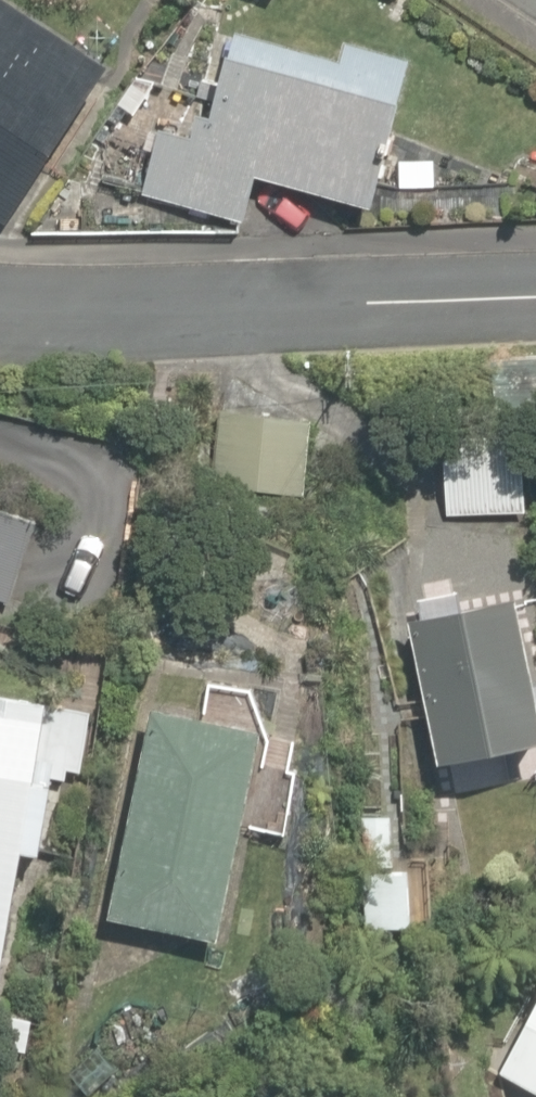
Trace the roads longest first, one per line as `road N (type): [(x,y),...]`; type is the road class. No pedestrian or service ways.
road 1 (residential): [(0,307),(535,294)]

